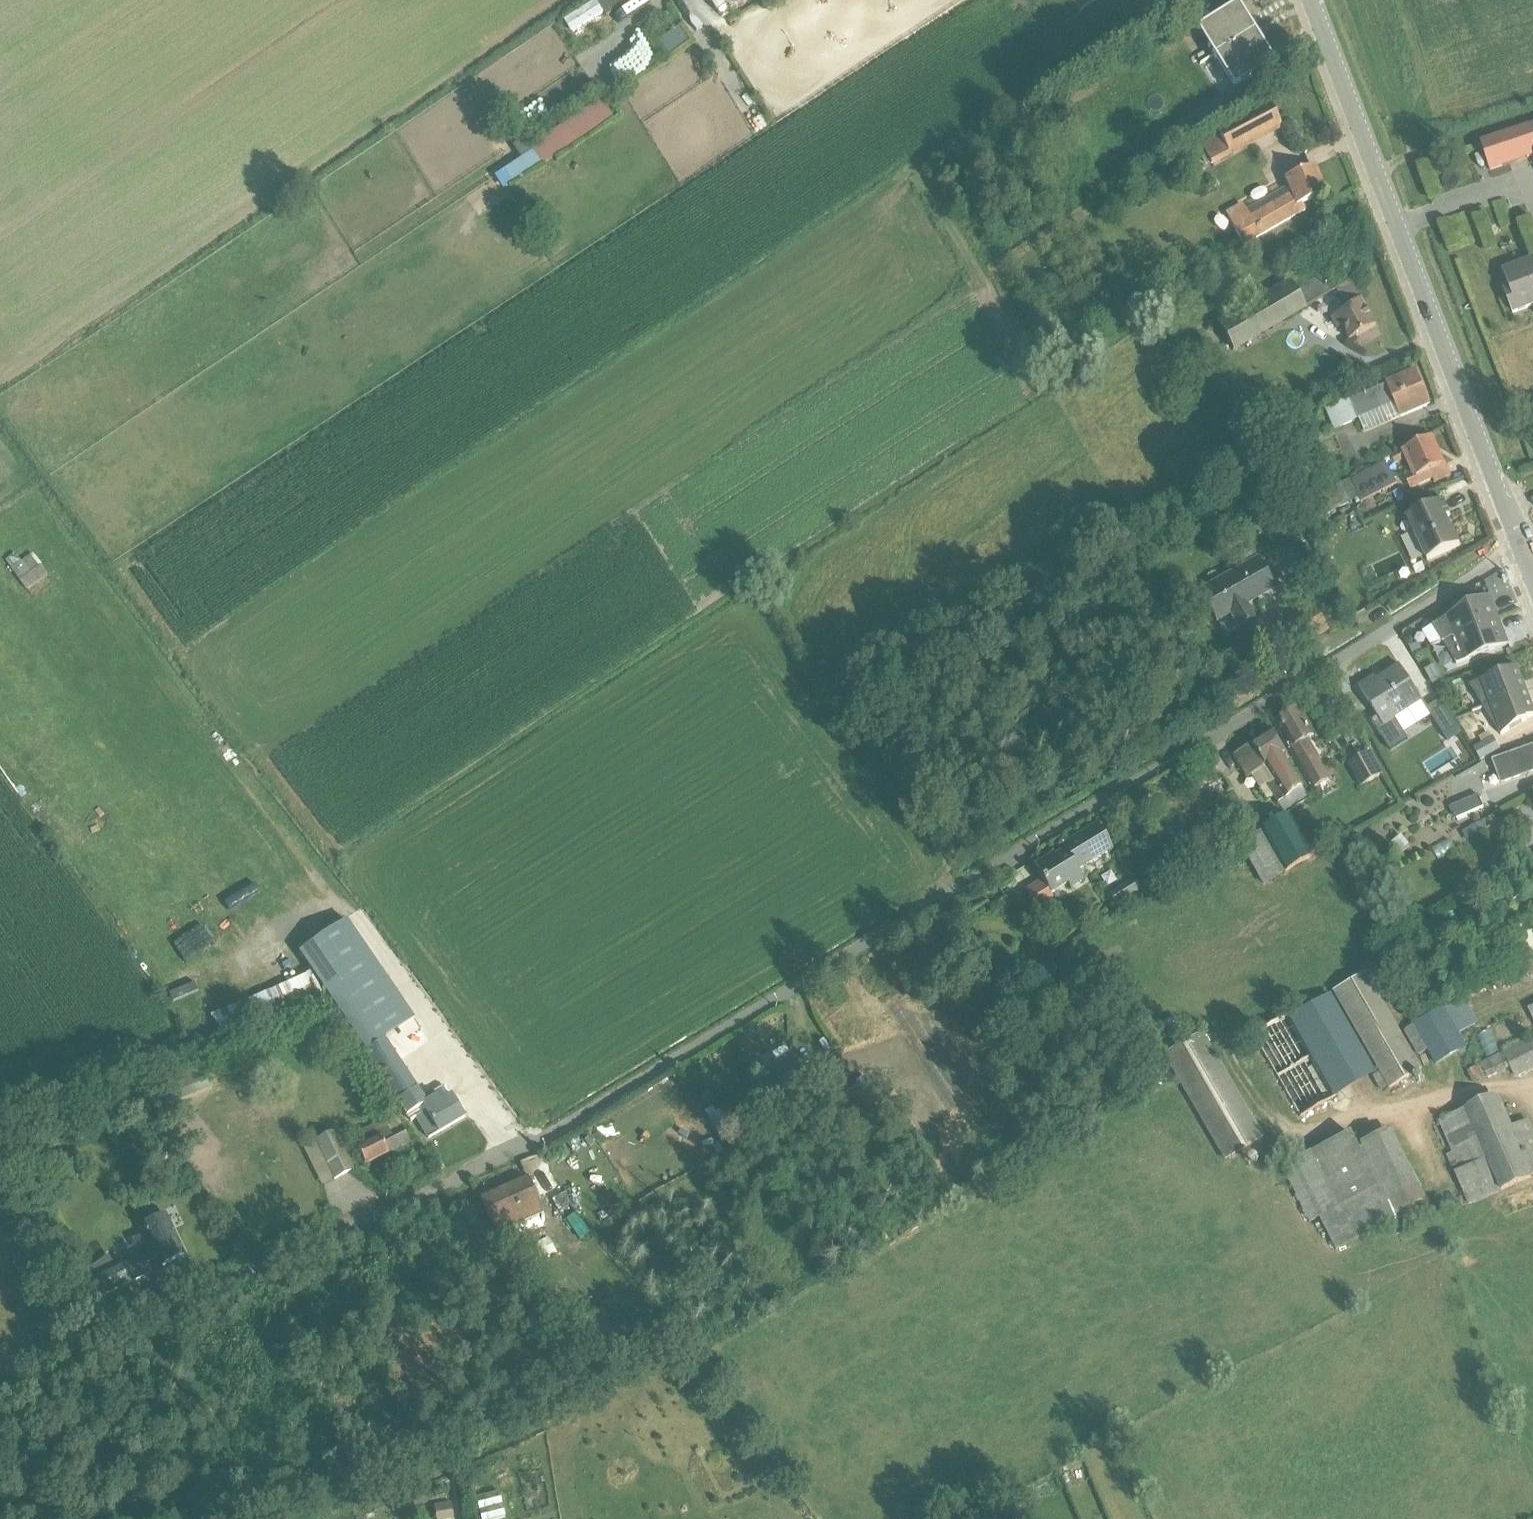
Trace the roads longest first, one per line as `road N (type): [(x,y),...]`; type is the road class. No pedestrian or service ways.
road 1 (unclassified): [(1520,543),(549,1136),(96,1341)]
road 2 (tertiary): [(1520,543),(1313,0)]

